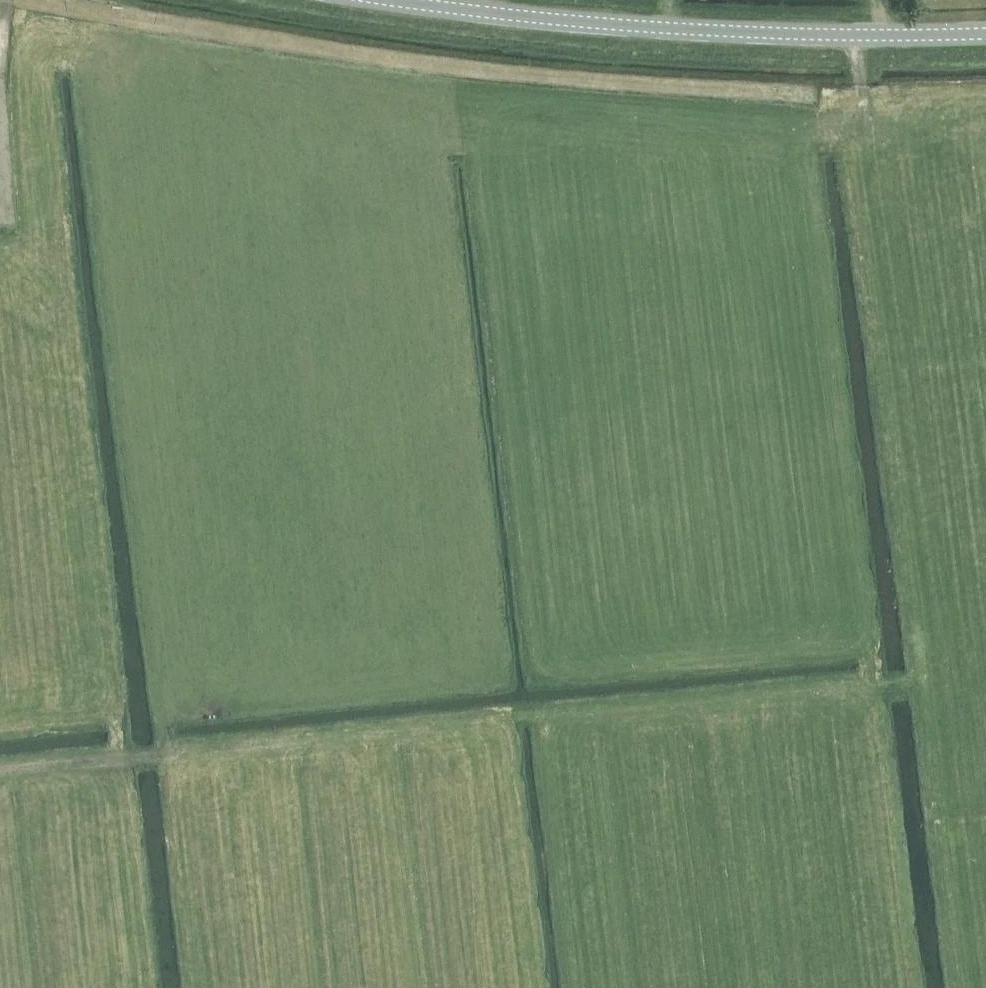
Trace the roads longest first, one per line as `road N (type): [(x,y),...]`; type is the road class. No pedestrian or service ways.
road 1 (tertiary): [(390,0),(580,27),(835,41),(985,37)]

